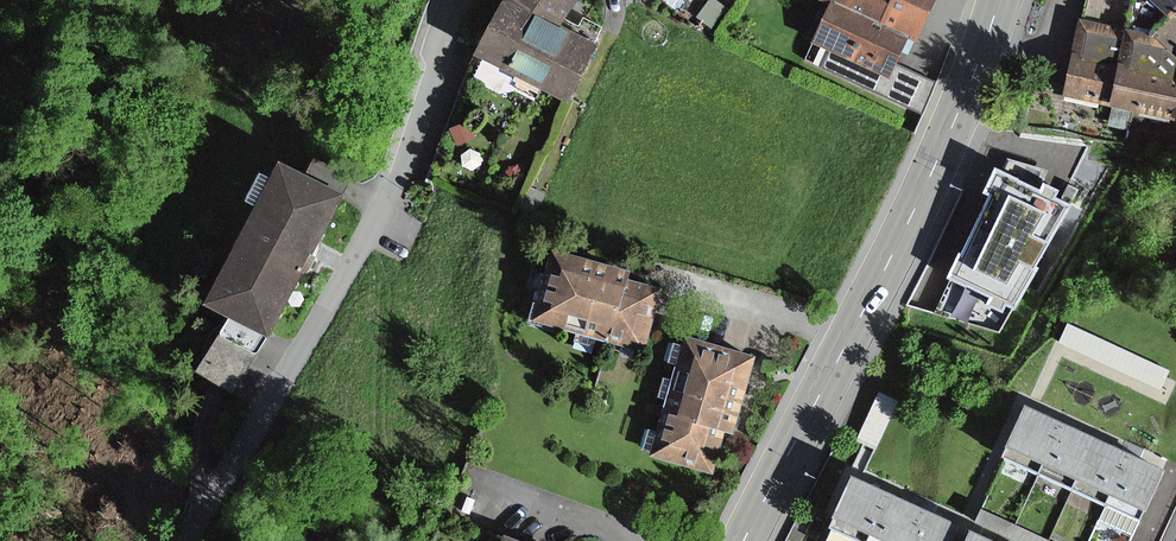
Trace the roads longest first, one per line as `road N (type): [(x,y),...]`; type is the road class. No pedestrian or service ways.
road 1 (residential): [(189,540),(251,459),(388,205),(459,0)]
road 2 (secondary): [(744,540),(915,207),(998,0)]

